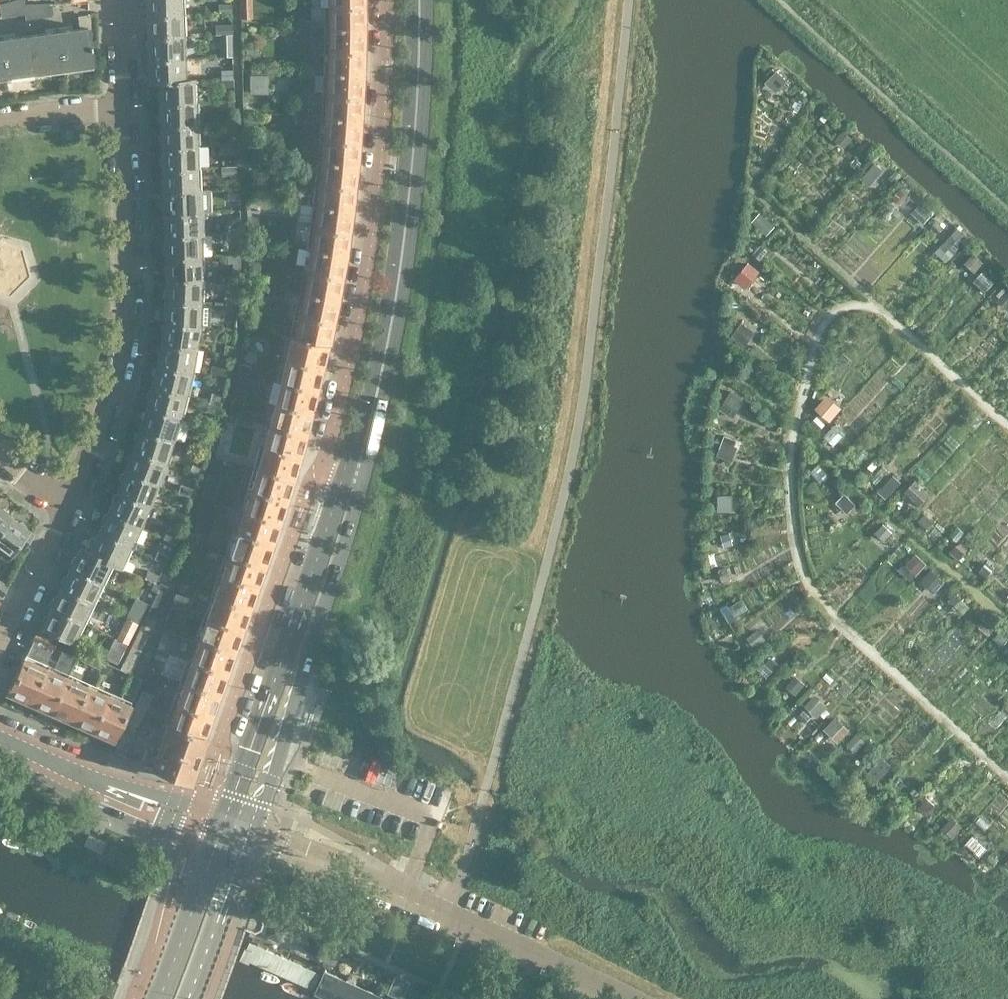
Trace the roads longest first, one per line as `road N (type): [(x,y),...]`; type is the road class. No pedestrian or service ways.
road 1 (residential): [(387,0),(379,182),(359,318),(325,454),(350,487)]
road 2 (primary): [(350,487),(401,261),(419,0)]
road 3 (residential): [(117,96),(130,305),(107,421),(68,508)]
road 4 (tertiary): [(628,998),(344,871),(246,840)]
road 5 (primary): [(350,487),(330,517),(220,834)]
road 6 (primary): [(246,840),(351,523),(350,487)]
road 7 (tertiary): [(220,834),(0,737)]
road 8 (primary): [(220,834),(158,998)]
road 9 (primary): [(188,998),(246,840)]
road 10 (residential): [(0,646),(68,508)]

